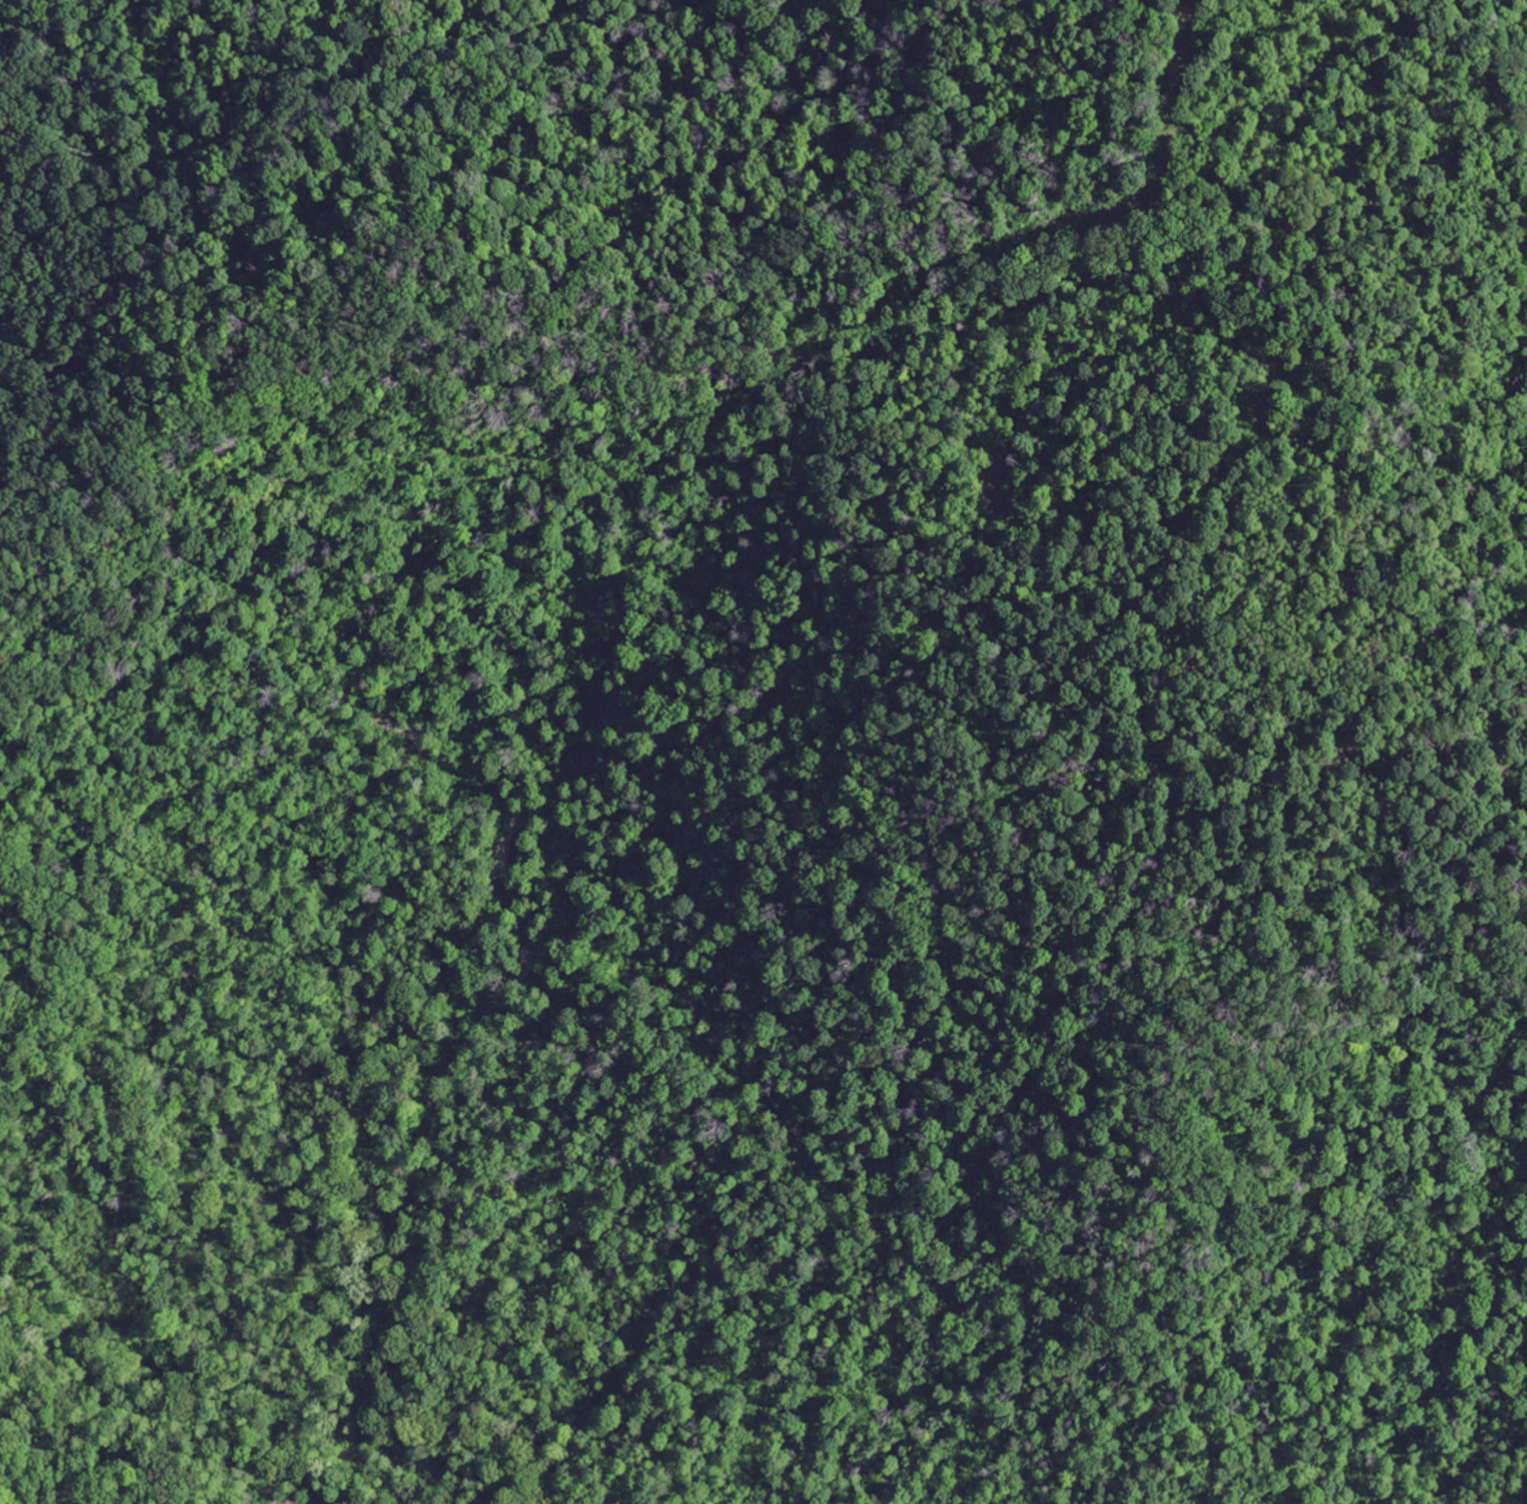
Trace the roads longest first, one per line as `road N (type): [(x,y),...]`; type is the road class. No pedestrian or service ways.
road 1 (track): [(479,1503),(362,1430),(381,1254),(453,1066),(528,978),(511,860),(516,839),(589,755),(621,622),(608,607),(396,515),(287,491),(288,484),(410,456),(534,457),(569,449),(744,373),(907,288),(1134,194)]
road 2 (track): [(526,821),(493,783),(388,726)]

